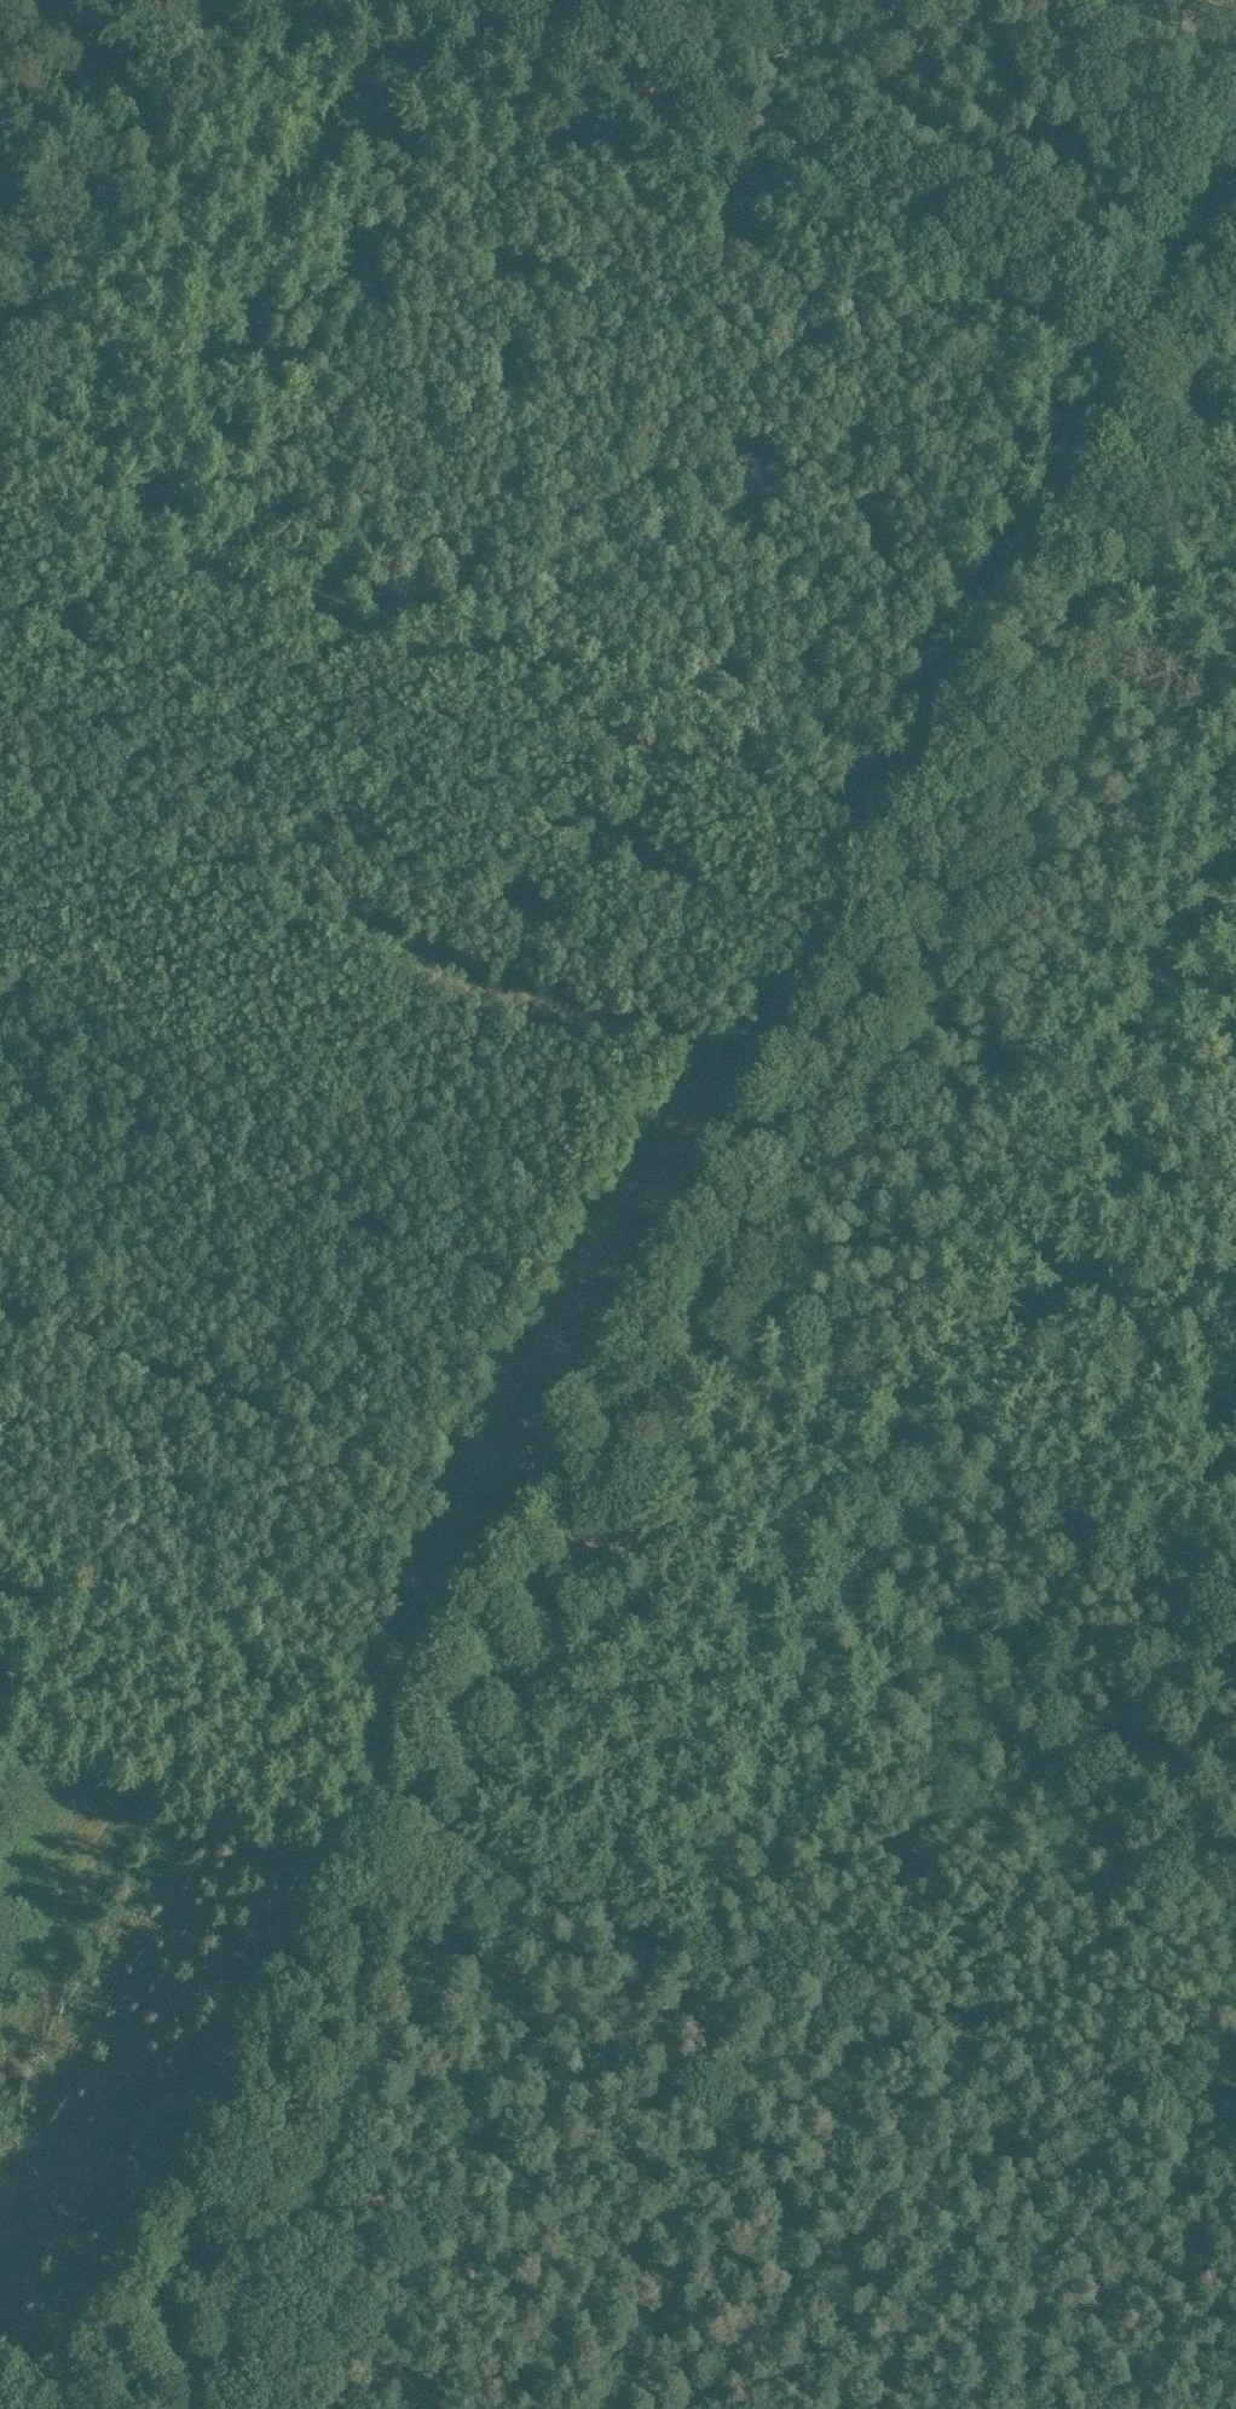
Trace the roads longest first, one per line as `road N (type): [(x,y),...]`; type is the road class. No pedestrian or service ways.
road 1 (track): [(105,2408),(187,2274),(732,1262)]
road 2 (track): [(732,1262),(1235,307)]
road 3 (track): [(434,1809),(1216,2136)]
road 4 (track): [(732,1262),(1235,1614)]
road 5 (track): [(1216,2136),(1048,2408)]
road 6 (track): [(1235,732),(1054,652)]

